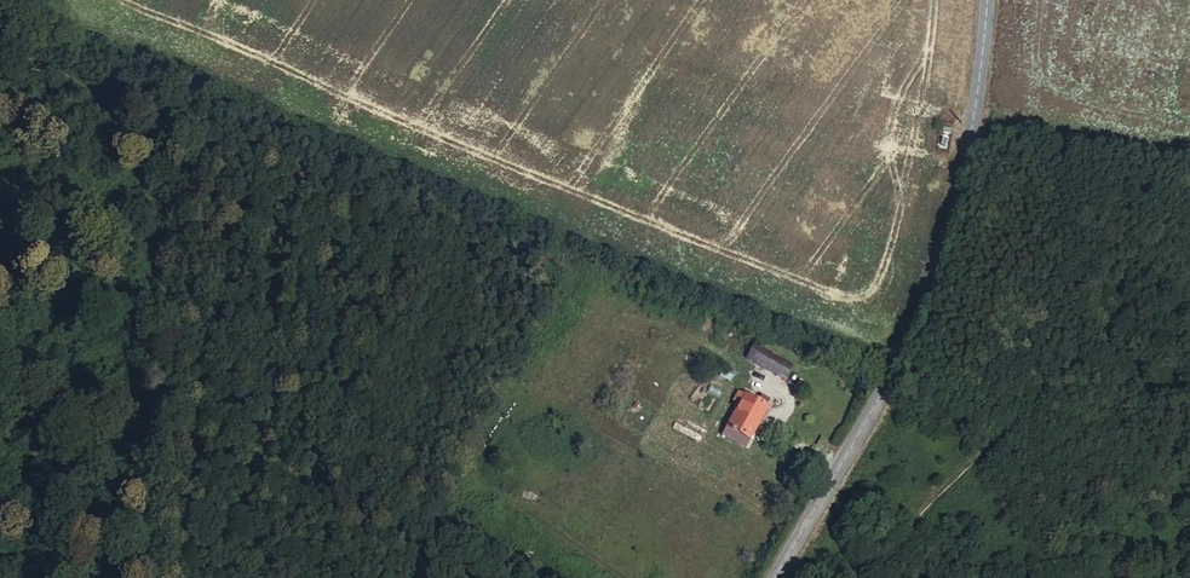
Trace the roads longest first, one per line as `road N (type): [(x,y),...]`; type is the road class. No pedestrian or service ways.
road 1 (tertiary): [(989,0),(975,138),(947,248),(906,355),(774,577)]

